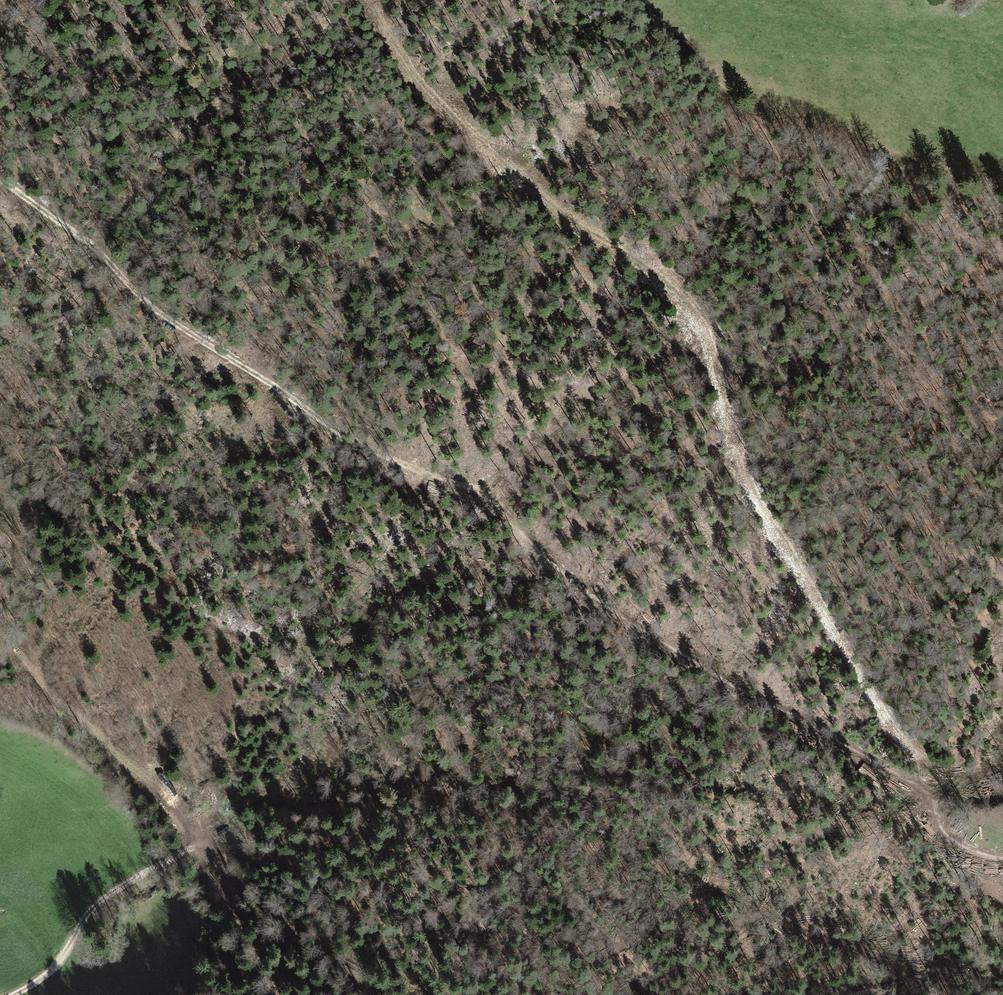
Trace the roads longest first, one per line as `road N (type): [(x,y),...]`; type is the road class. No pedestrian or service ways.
road 1 (track): [(0,179),(193,339),(357,444),(490,499),(532,546),(634,625),(936,801),(962,847),(1002,859)]
road 2 (track): [(936,801),(951,784),(881,706),(772,526),(696,314),(619,248),(569,220),(446,112),(369,0)]
road 3 (track): [(462,994),(461,937),(499,855),(507,855),(562,891),(617,946),(641,940),(689,898),(718,888),(894,964),(901,994)]
road 4 (track): [(1002,181),(753,117),(697,86)]
road 5 (track): [(11,994),(51,971),(107,896),(189,850),(208,847),(231,884)]
road 6 (track): [(201,846),(88,719),(55,700),(7,632)]
road 7 (track): [(231,884),(395,994)]

